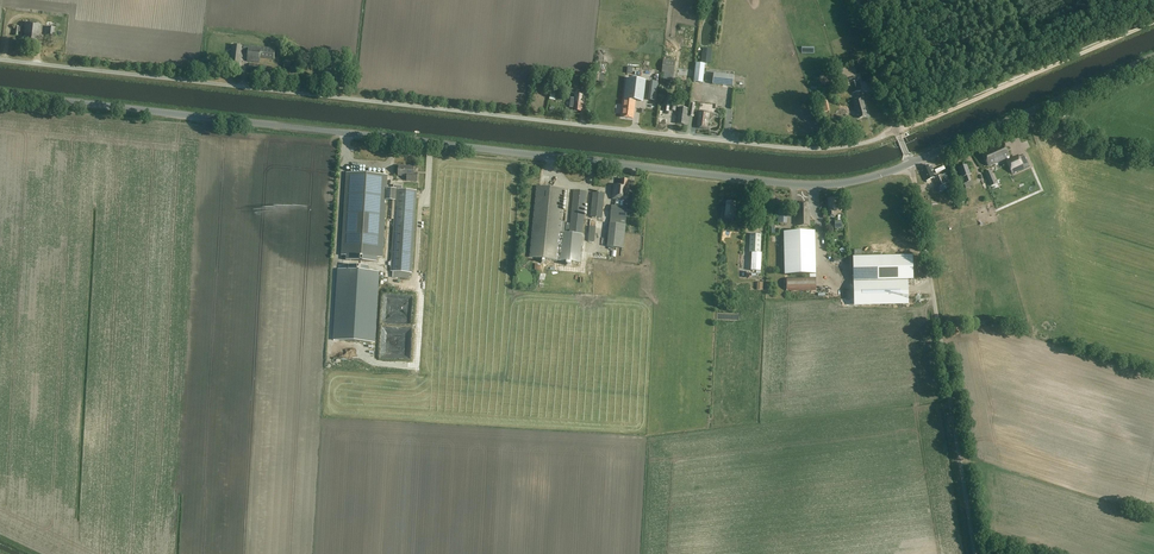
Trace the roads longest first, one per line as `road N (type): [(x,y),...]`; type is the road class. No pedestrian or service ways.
road 1 (tertiary): [(0,94),(808,185),(864,180),(910,164)]
road 2 (unclassified): [(896,130),(861,145),(799,149),(0,61)]
road 3 (unclassified): [(975,553),(910,164)]
road 4 (track): [(896,130),(1153,23)]
road 5 (tertiary): [(910,164),(1153,58)]
road 6 (unclassified): [(896,130),(857,0)]

